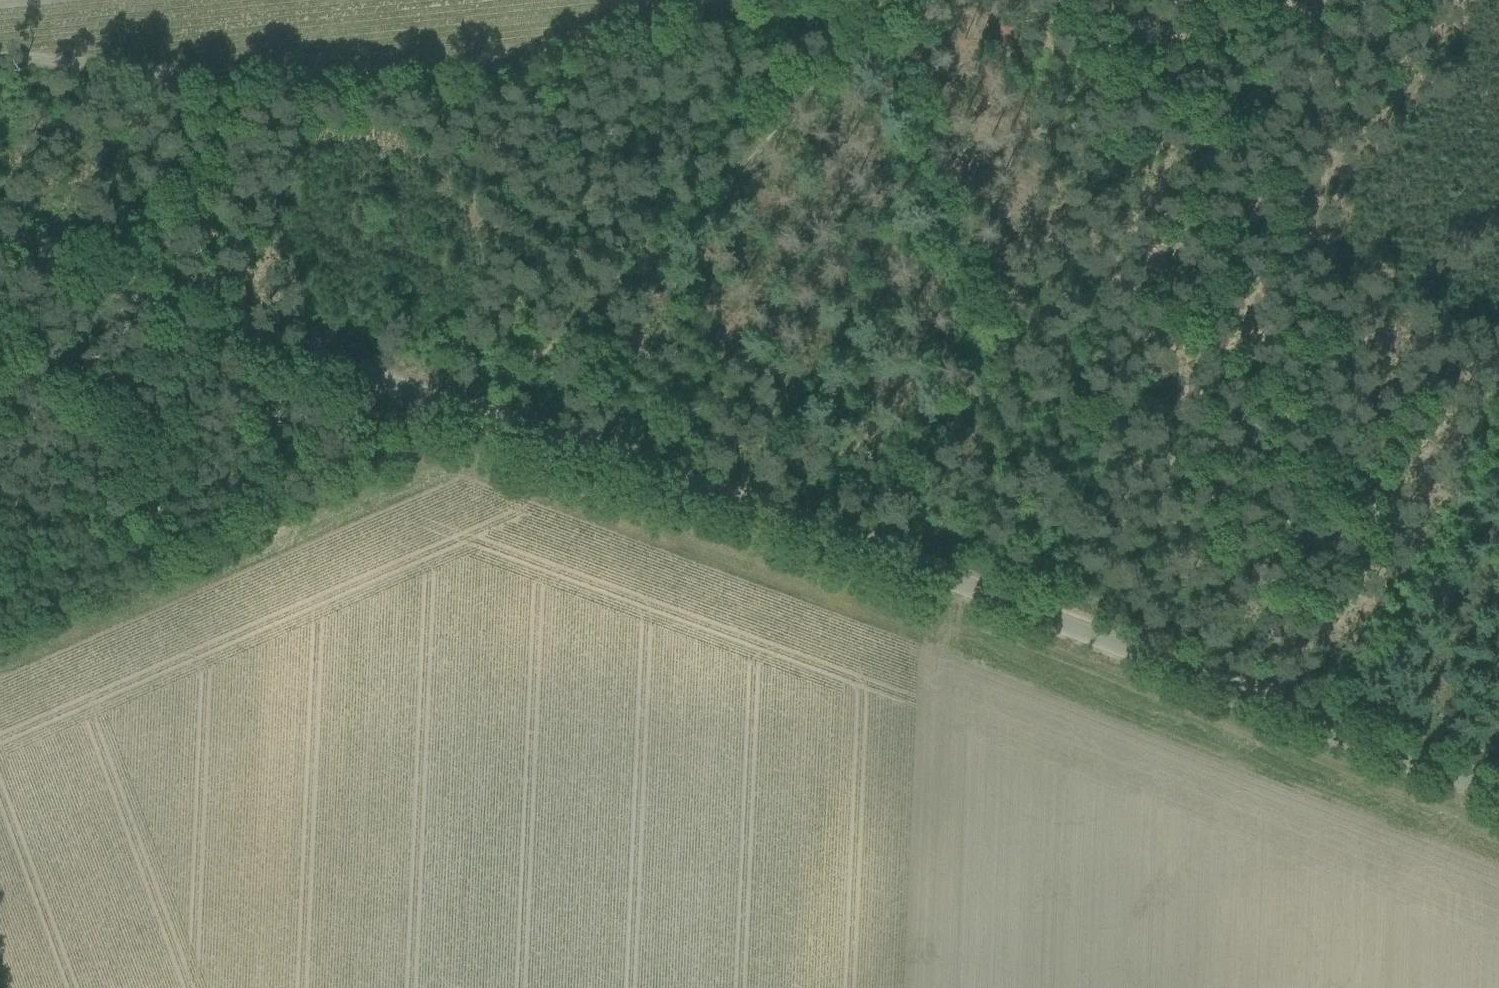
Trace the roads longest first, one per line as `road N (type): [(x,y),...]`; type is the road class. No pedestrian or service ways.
road 1 (unclassified): [(1498,807),(227,327),(0,233)]
road 2 (track): [(481,418),(750,159),(890,0)]

